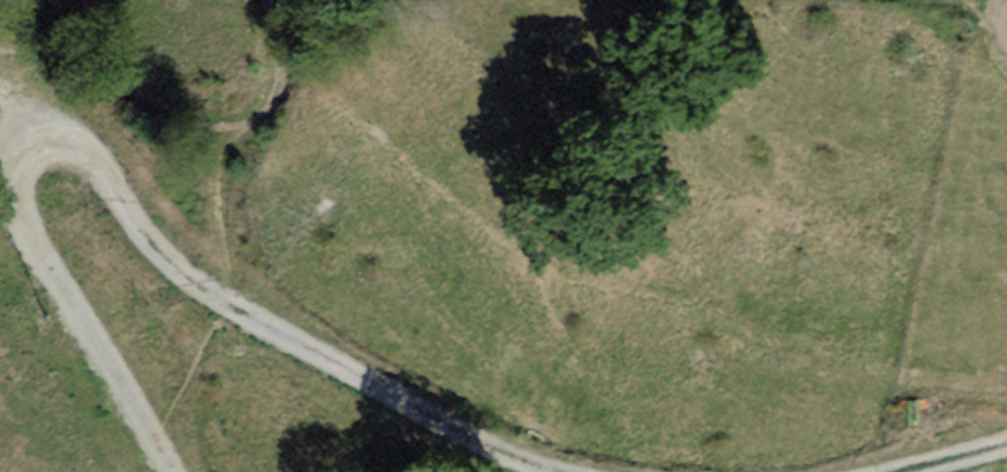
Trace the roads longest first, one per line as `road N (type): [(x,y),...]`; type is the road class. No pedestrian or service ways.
road 1 (track): [(28,122),(80,148),(137,231),(218,309),(553,471)]
road 2 (track): [(163,471),(4,175),(28,122)]
road 3 (track): [(302,0),(251,117),(213,138),(139,95),(49,96),(28,122)]

